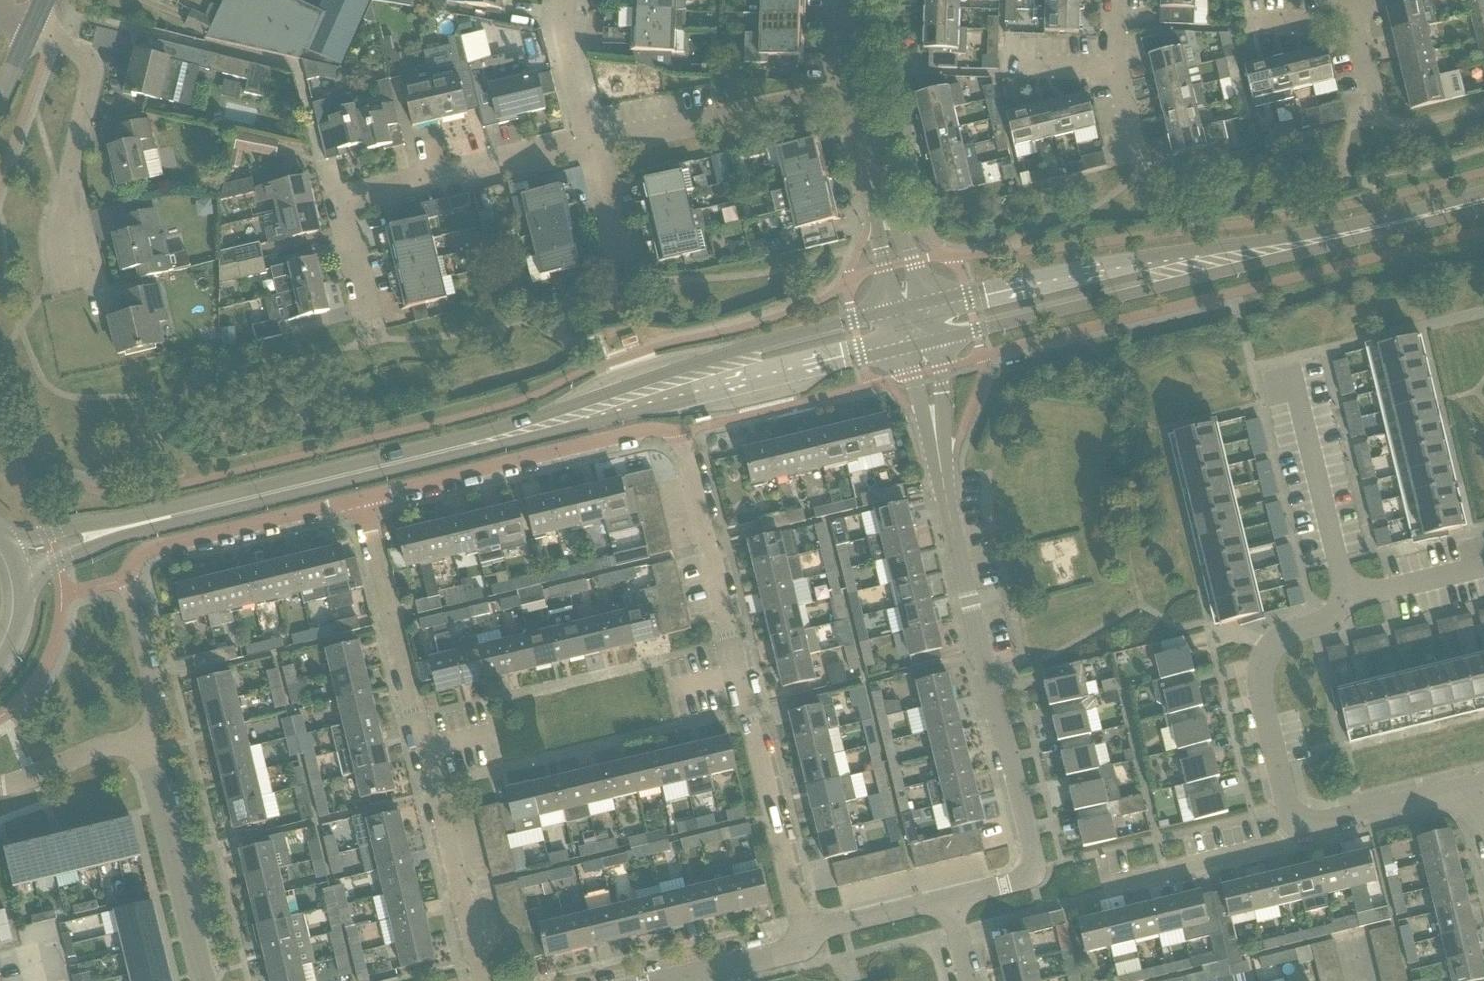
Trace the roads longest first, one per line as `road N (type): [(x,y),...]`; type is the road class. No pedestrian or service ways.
road 1 (secondary): [(119,527),(640,397)]
road 2 (unclassified): [(807,925),(792,906),(680,434)]
road 3 (unclassified): [(481,980),(361,501)]
road 4 (unclassified): [(1031,871),(1031,842),(934,427)]
road 5 (residential): [(369,300),(346,196),(596,145)]
road 6 (residential): [(361,501),(651,429),(680,434)]
road 7 (secondary): [(934,343),(1233,258)]
road 8 (secondary): [(1233,258),(927,307)]
road 9 (residential): [(1299,824),(1289,811),(1260,673),(1267,651),(1323,625),(1344,593)]
road 10 (secondary): [(896,315),(723,357),(640,397)]
road 11 (secondary): [(640,397),(697,398),(904,350)]
road 12 (unclassified): [(69,261),(68,183),(88,78),(74,45),(34,25)]
road 13 (residential): [(596,145),(850,88)]
road 14 (secondary): [(1233,258),(1483,204)]
road 15 (residential): [(127,578),(144,552),(361,501)]
road 16 (residential): [(205,980),(140,747)]
road 17 (residential): [(1344,593),(1290,371)]
road 18 (unclassified): [(1107,885),(1275,847),(1299,824)]
road 19 (unclassified): [(1299,824),(1475,788)]
road 20 (unclassified): [(140,747),(155,695),(127,578)]
road 21 (residential): [(1140,161),(1116,67),(1118,0)]
road 22 (unclassified): [(890,234),(850,88)]
road 23 (residential): [(596,145),(565,0)]
road 24 (residential): [(952,900),(807,925)]
road 25 (residential): [(140,747),(117,745),(0,786)]
road 26 (residential): [(630,284),(596,145)]
road 27 (residential): [(1344,593),(1483,566)]
road 28 (residential): [(807,925),(783,953),(687,979)]
road 29 (secondary): [(24,598),(55,567),(119,527)]

